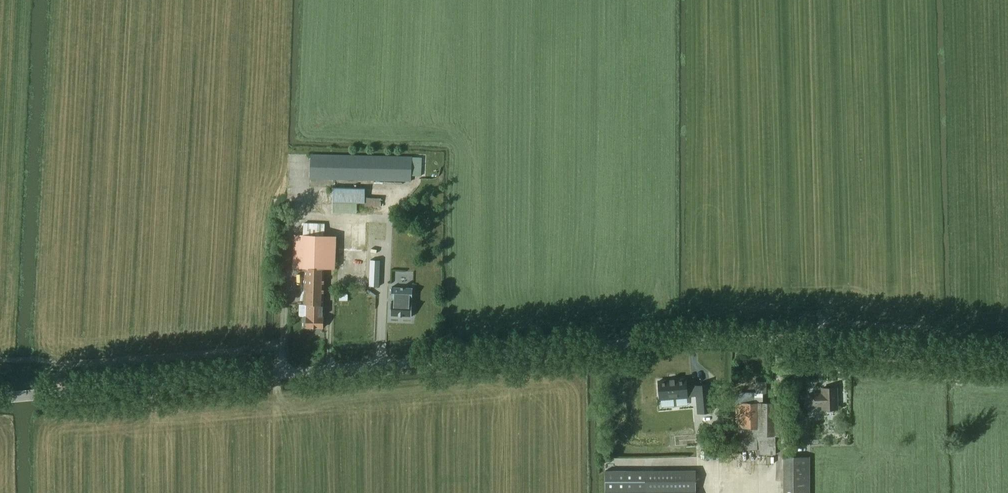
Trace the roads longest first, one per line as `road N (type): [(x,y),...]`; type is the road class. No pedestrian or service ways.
road 1 (unclassified): [(1007,356),(726,336),(35,397)]

